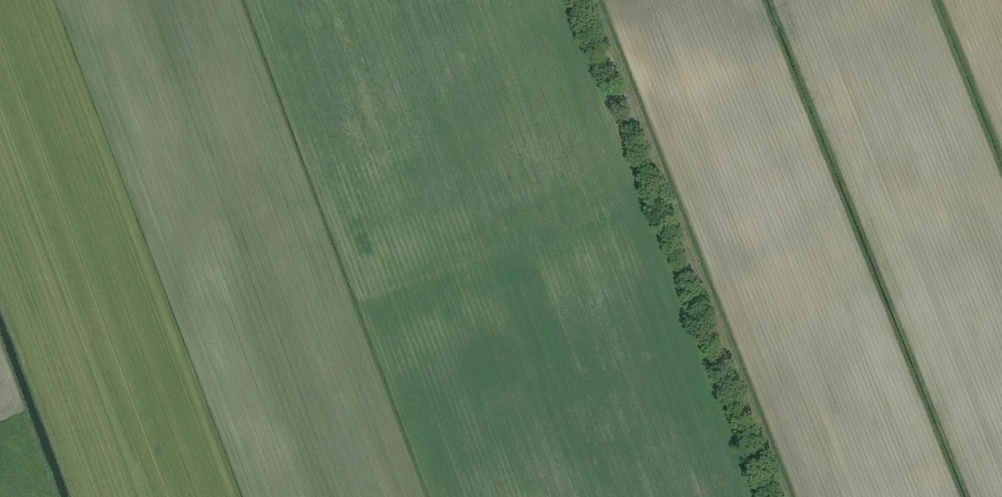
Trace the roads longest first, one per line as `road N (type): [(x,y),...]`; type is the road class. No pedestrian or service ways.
road 1 (unclassified): [(779,496),(588,0)]

